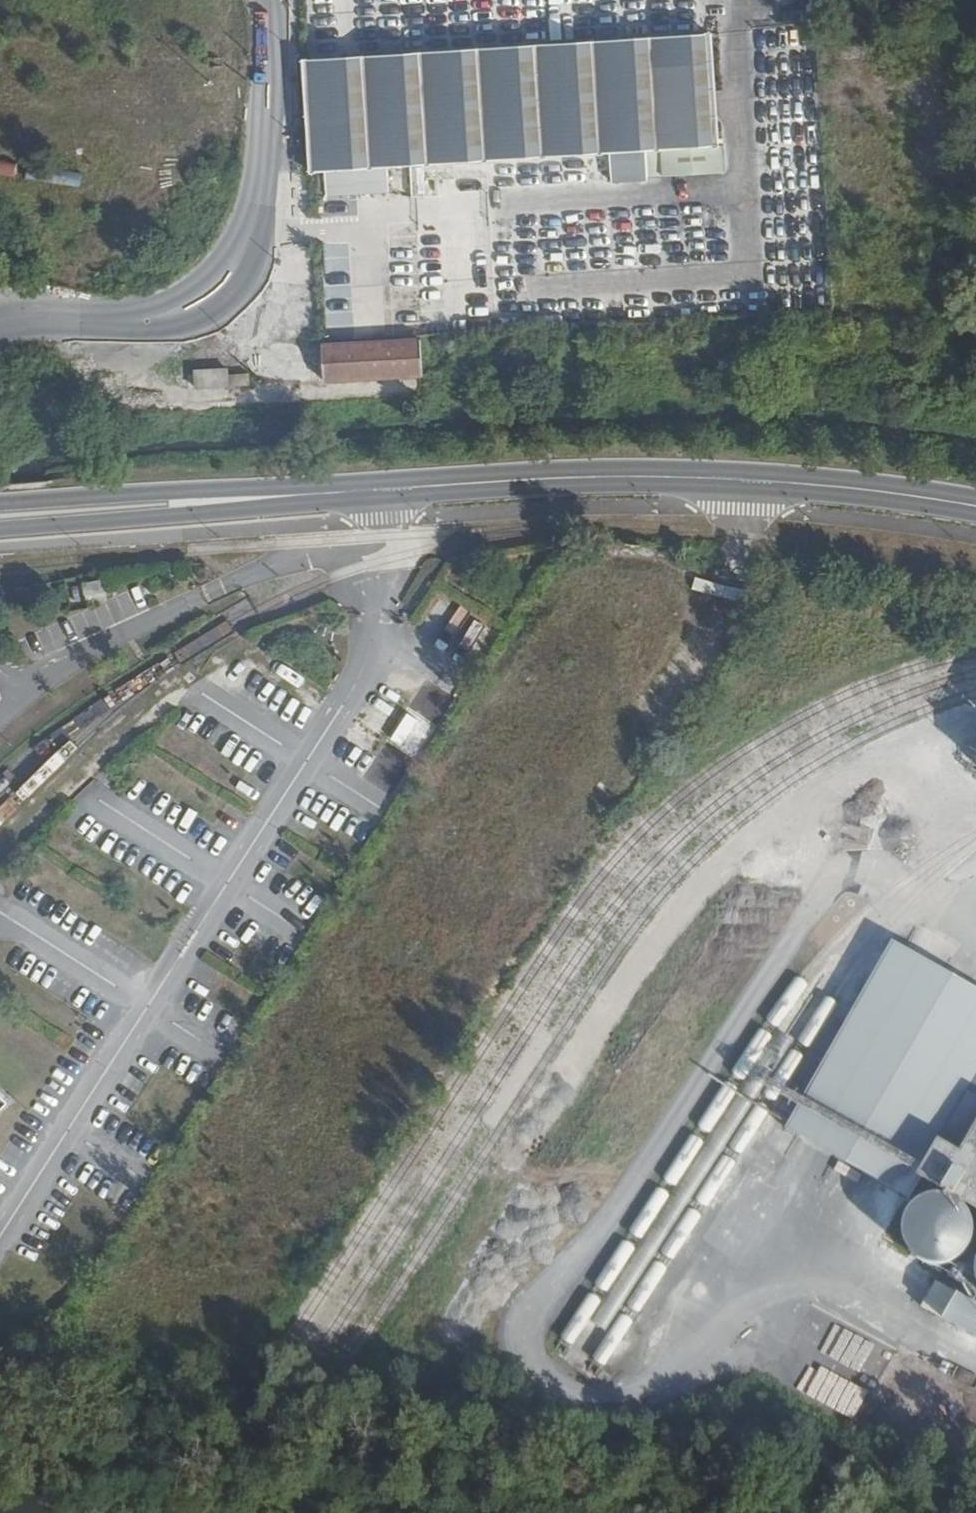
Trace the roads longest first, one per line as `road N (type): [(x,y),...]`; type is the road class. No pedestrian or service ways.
road 1 (tertiary): [(975,505),(825,485),(639,477),(214,500)]
road 2 (unclassified): [(0,1235),(358,679),(375,613)]
road 3 (unclassified): [(0,696),(62,657),(203,595)]
road 4 (tertiary): [(0,528),(151,519),(214,500)]
road 5 (tertiary): [(214,500),(148,494),(0,503)]

